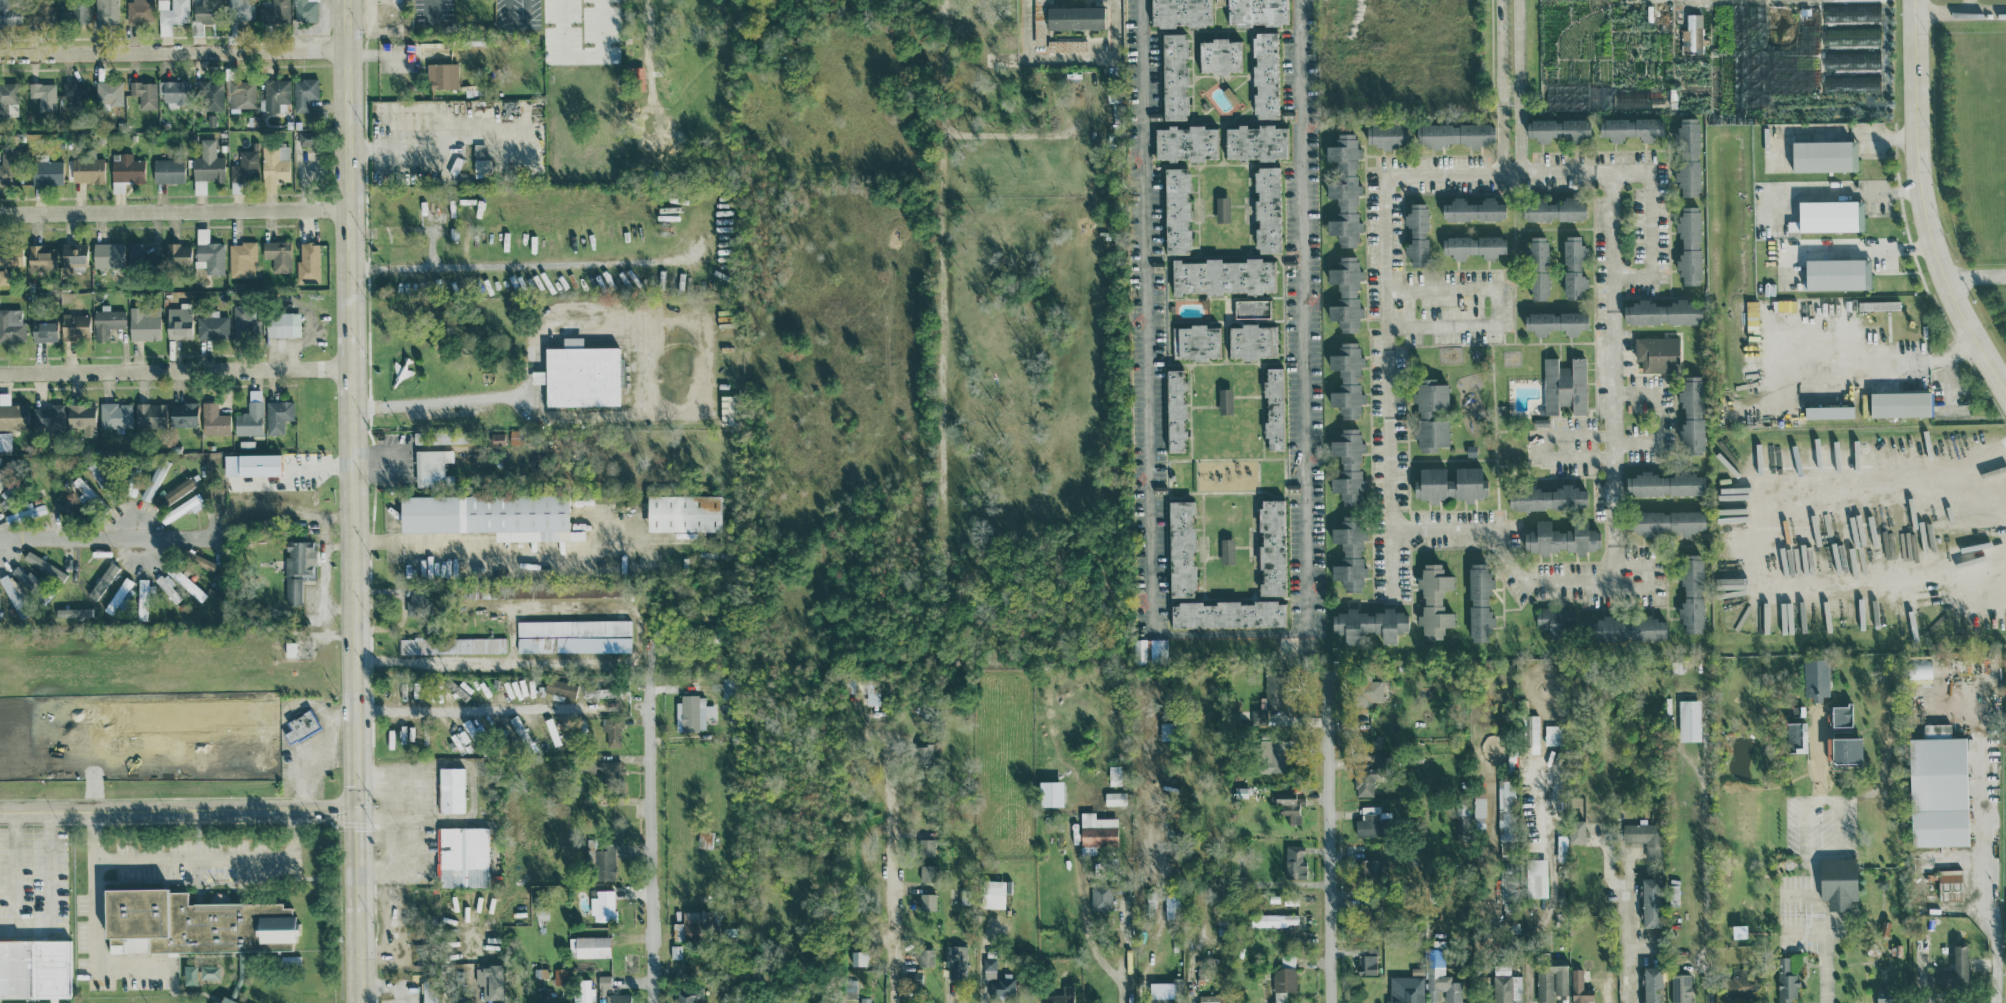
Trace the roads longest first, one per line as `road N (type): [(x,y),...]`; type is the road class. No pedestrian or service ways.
road 1 (secondary): [(346,0),(361,1002)]
road 2 (residential): [(1918,0),(1920,202),(1948,290),(2005,389)]
road 3 (tertiary): [(0,811),(359,809)]
road 4 (residential): [(0,374),(354,370)]
road 5 (residential): [(0,213),(351,209)]
road 6 (residential): [(0,53),(347,49)]
road 7 (residential): [(1330,1002),(1327,672)]
road 8 (residential): [(647,684),(650,1002)]

